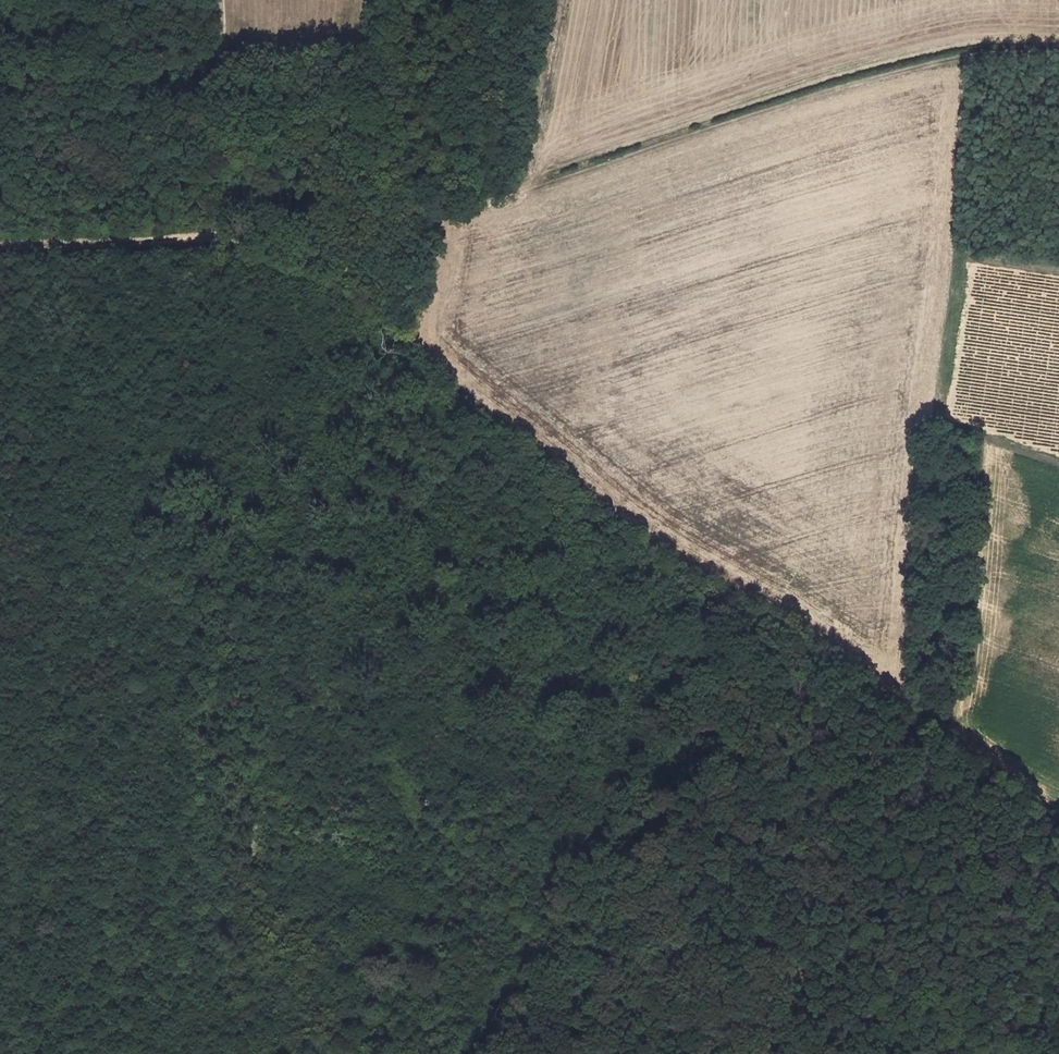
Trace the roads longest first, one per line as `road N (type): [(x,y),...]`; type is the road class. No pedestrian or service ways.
road 1 (track): [(1058,54),(949,61),(839,87),(513,201),(387,226),(0,244)]
road 2 (track): [(939,733),(1058,804)]

